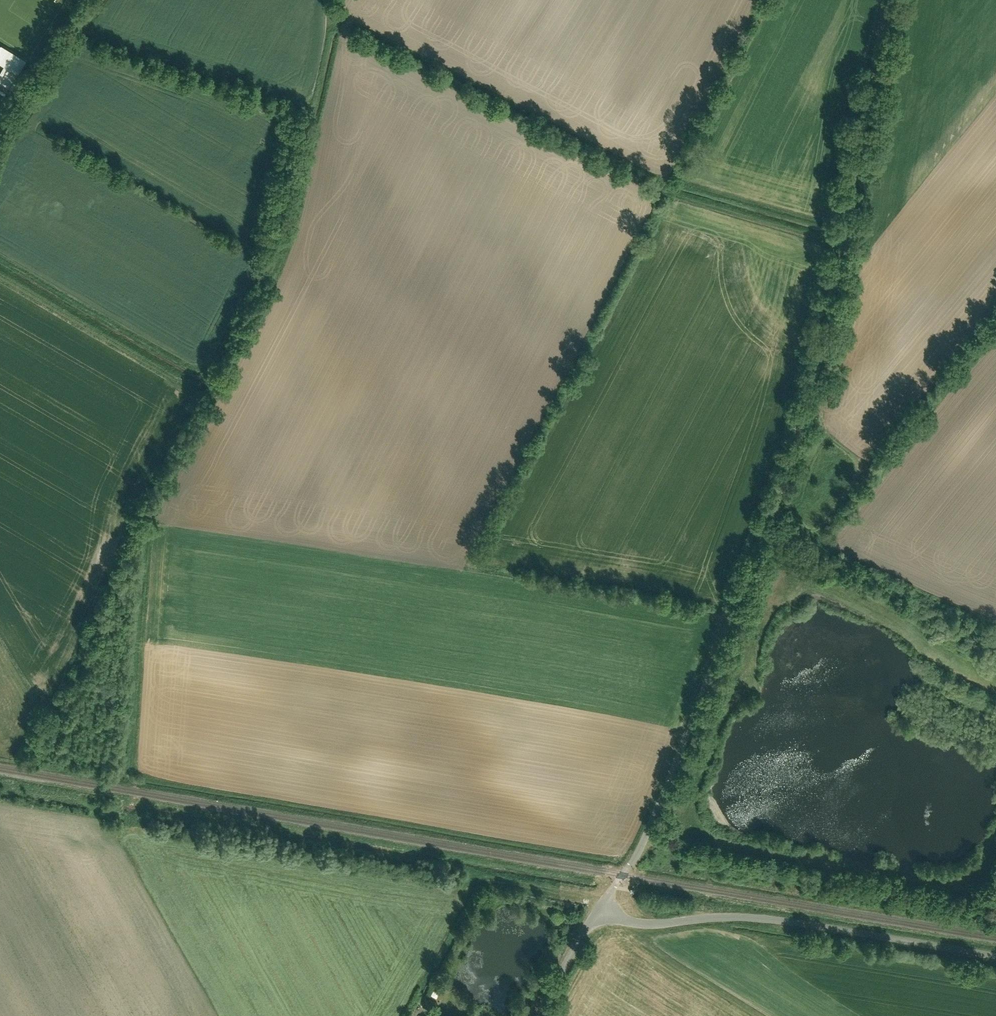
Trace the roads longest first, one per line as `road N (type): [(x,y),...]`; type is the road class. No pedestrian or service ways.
road 1 (residential): [(887,0),(788,482),(640,847),(541,1015)]
road 2 (track): [(995,960),(767,920),(666,925),(603,908)]

